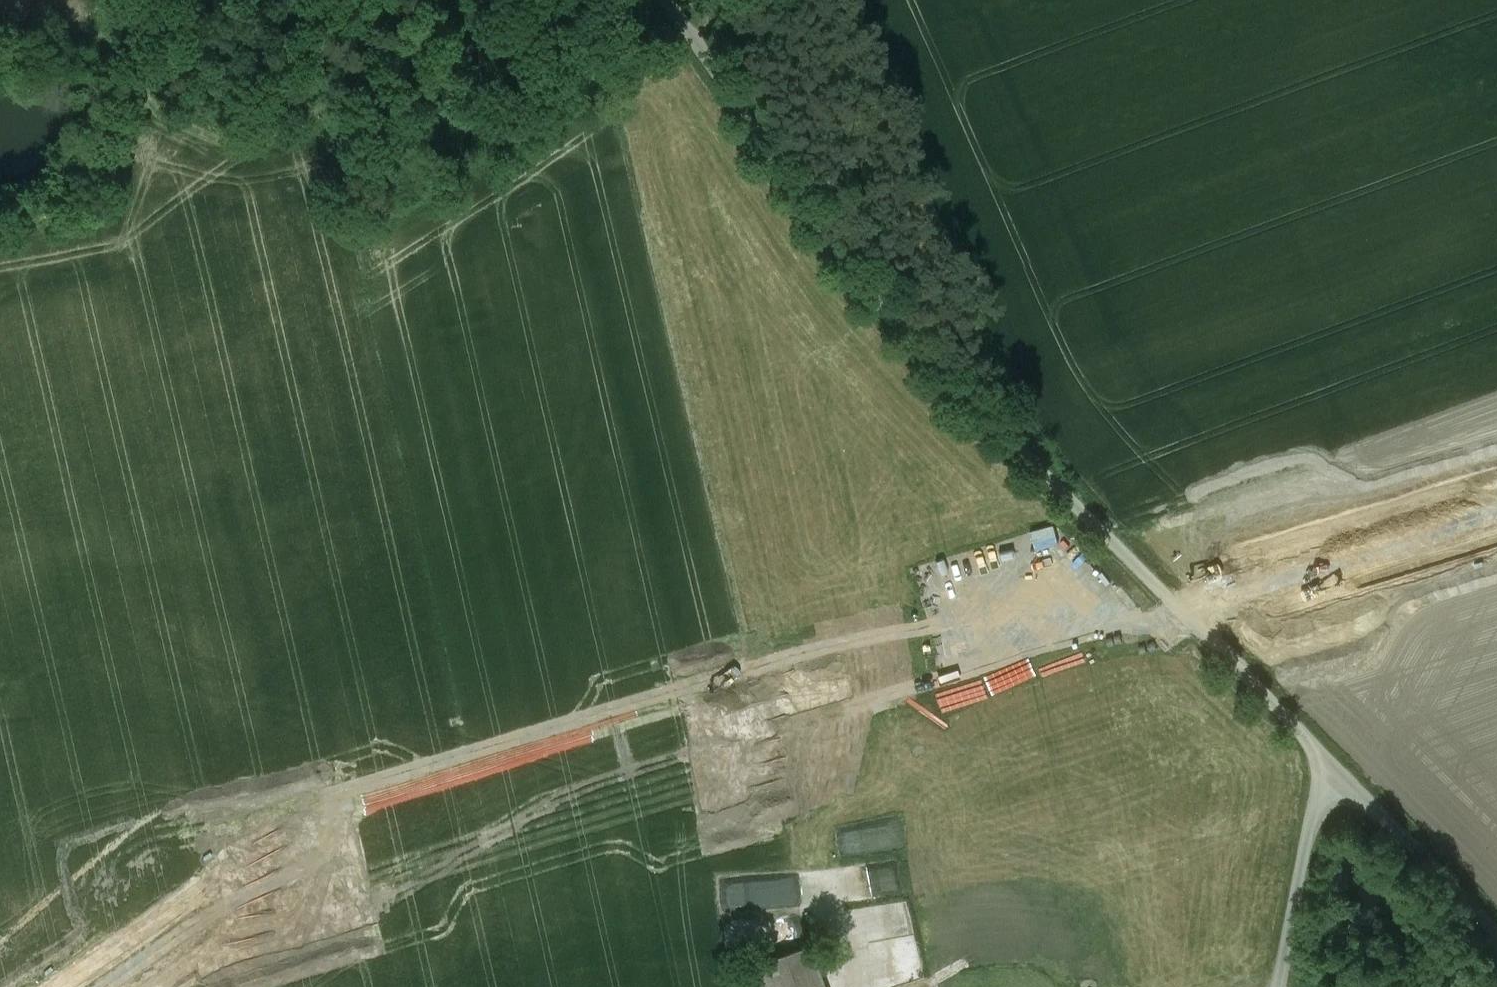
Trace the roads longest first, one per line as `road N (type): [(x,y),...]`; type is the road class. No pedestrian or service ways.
road 1 (unclassified): [(1328,754),(904,321),(808,200),(680,0)]
road 2 (unclassified): [(1496,925),(1328,754)]
road 3 (unclassified): [(1328,754),(1281,986)]

